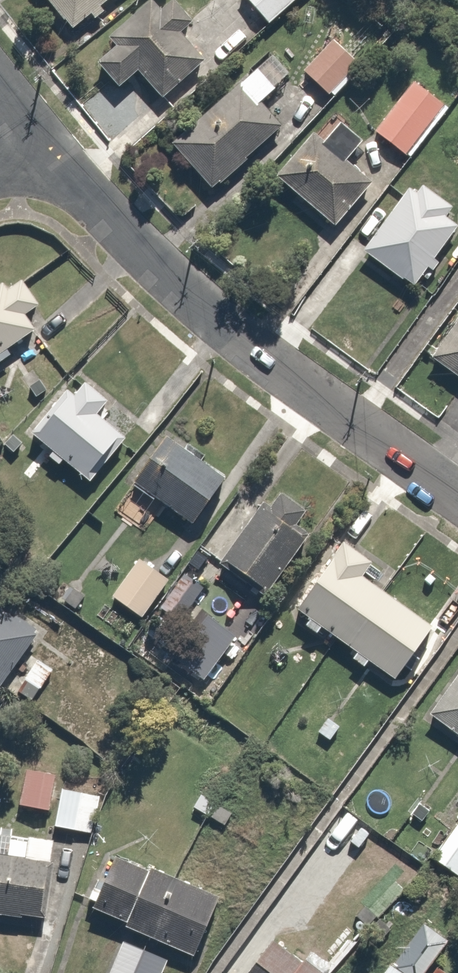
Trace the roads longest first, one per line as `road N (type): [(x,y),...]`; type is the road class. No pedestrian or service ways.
road 1 (residential): [(457,497),(230,334),(26,133)]

